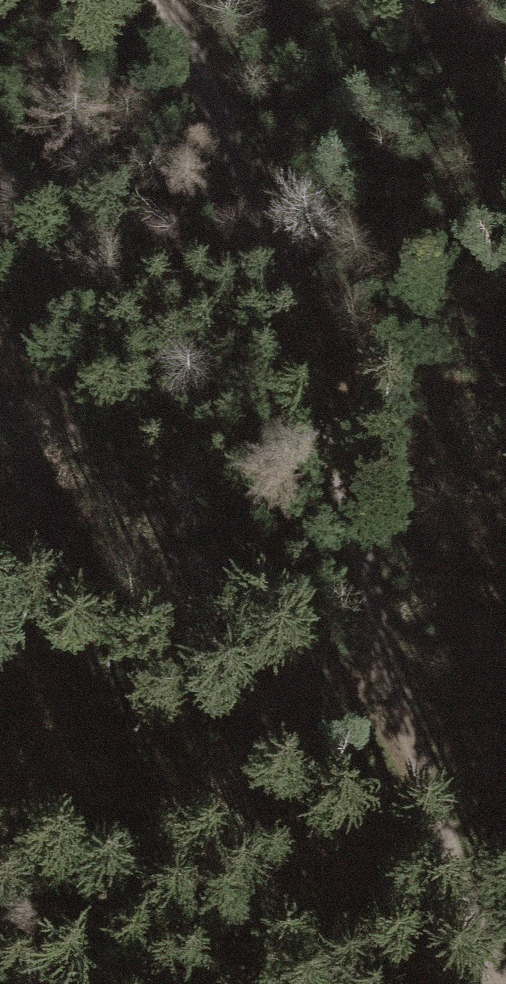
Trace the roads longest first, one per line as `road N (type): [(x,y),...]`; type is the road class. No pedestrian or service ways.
road 1 (track): [(165,0),(248,199),(404,725),(505,967)]
road 2 (track): [(404,725),(0,388)]

